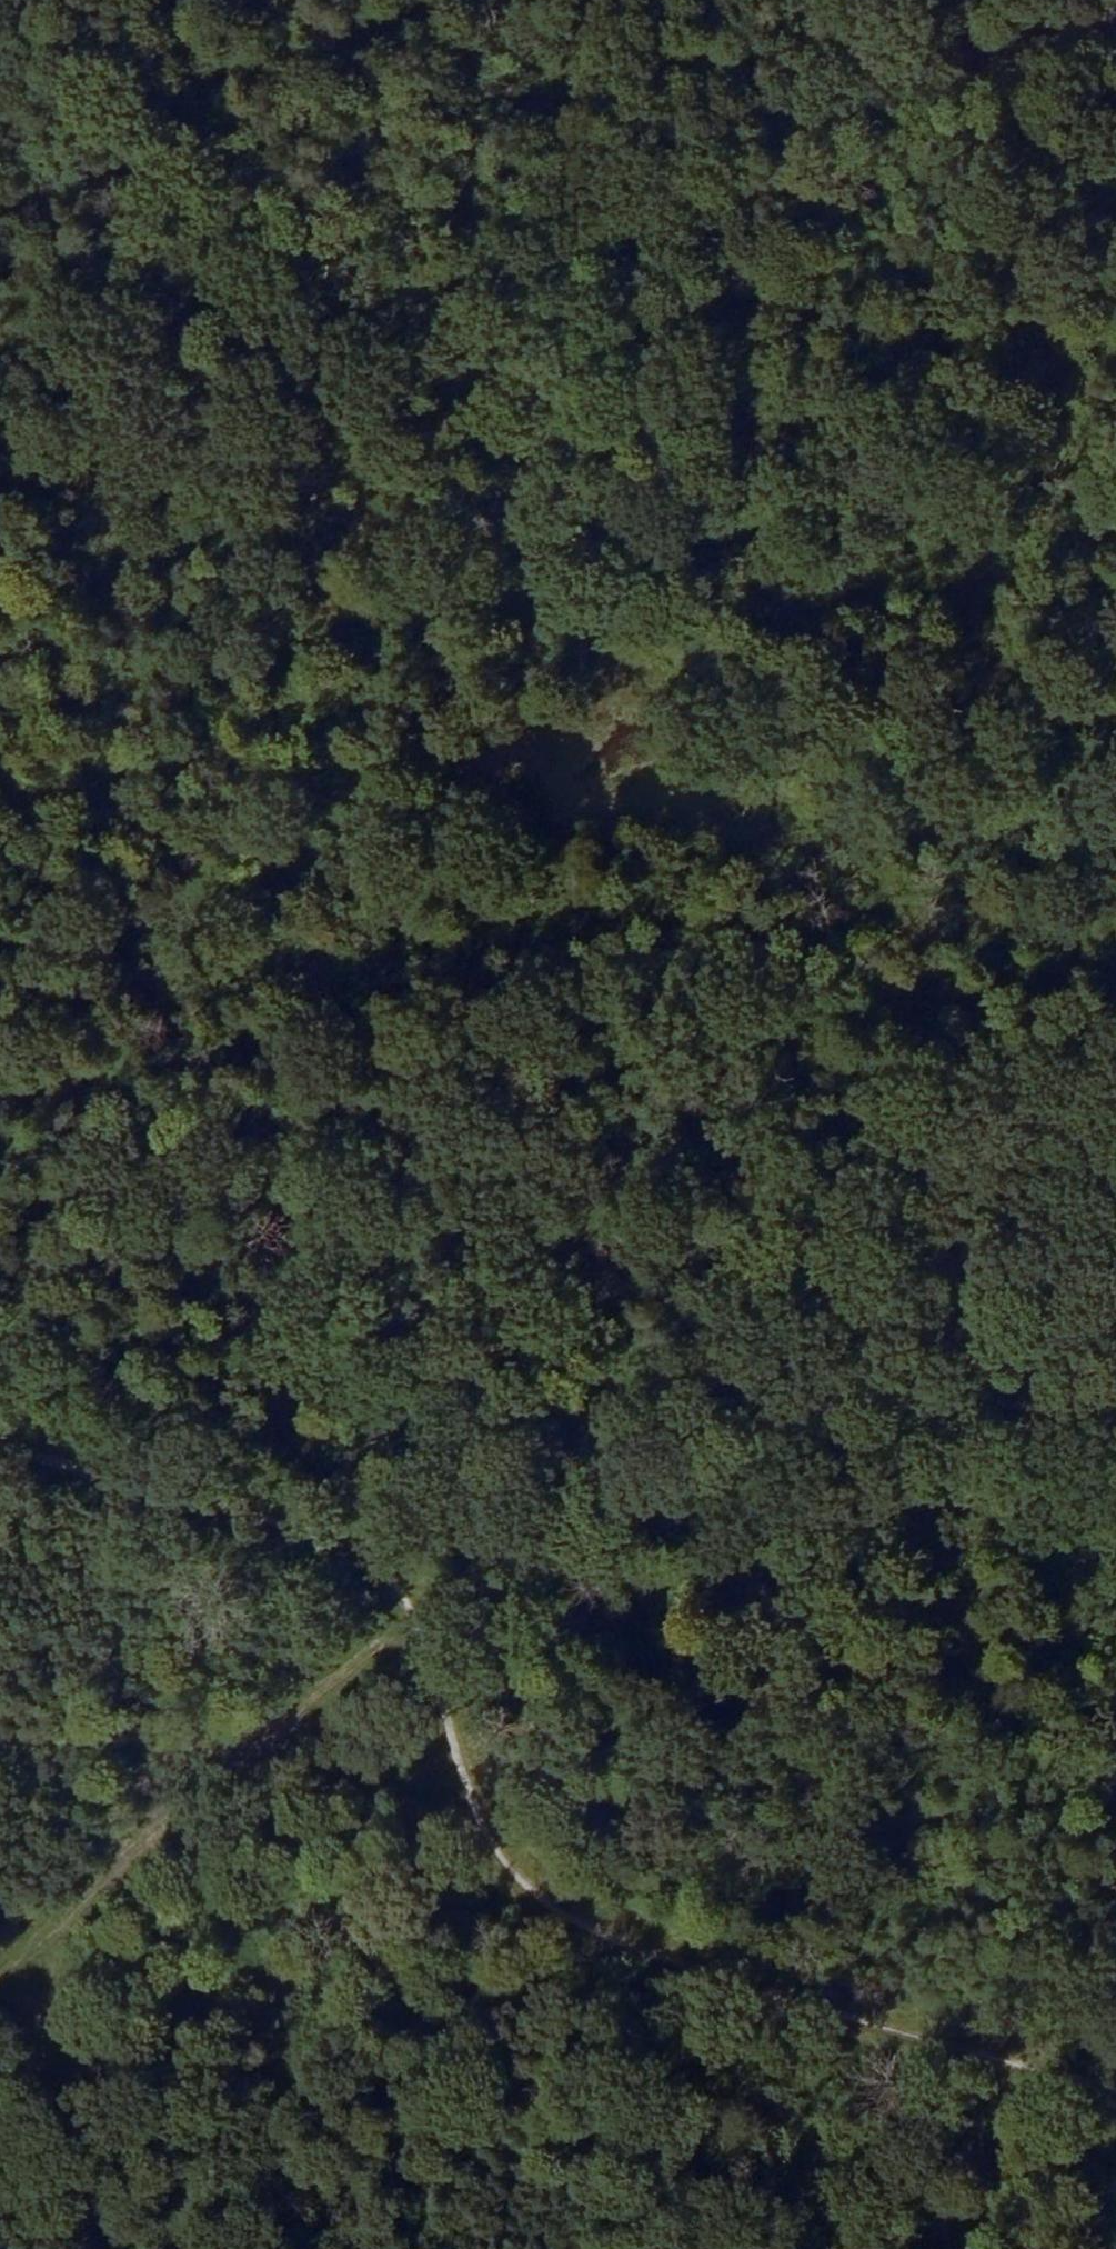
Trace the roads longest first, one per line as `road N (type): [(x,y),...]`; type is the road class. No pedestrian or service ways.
road 1 (track): [(1115,2085),(674,1947),(605,1918),(554,1883),(515,1828),(440,1609)]
road 2 (track): [(440,1609),(52,1947)]
road 3 (track): [(440,1609),(403,1558),(344,1527),(267,1518),(0,1443)]

